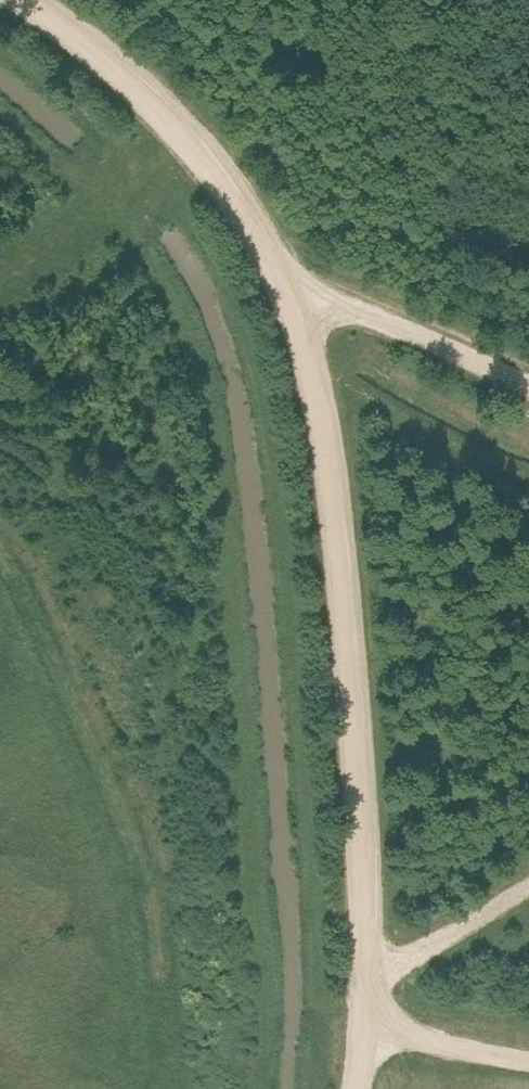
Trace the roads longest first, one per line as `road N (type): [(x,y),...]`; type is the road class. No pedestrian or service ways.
road 1 (track): [(528,881),(406,960),(367,1013),(355,652),(284,280)]
road 2 (track): [(528,389),(284,280),(146,90),(28,0)]
road 3 (track): [(528,1058),(464,1048),(367,1013),(357,1088)]

